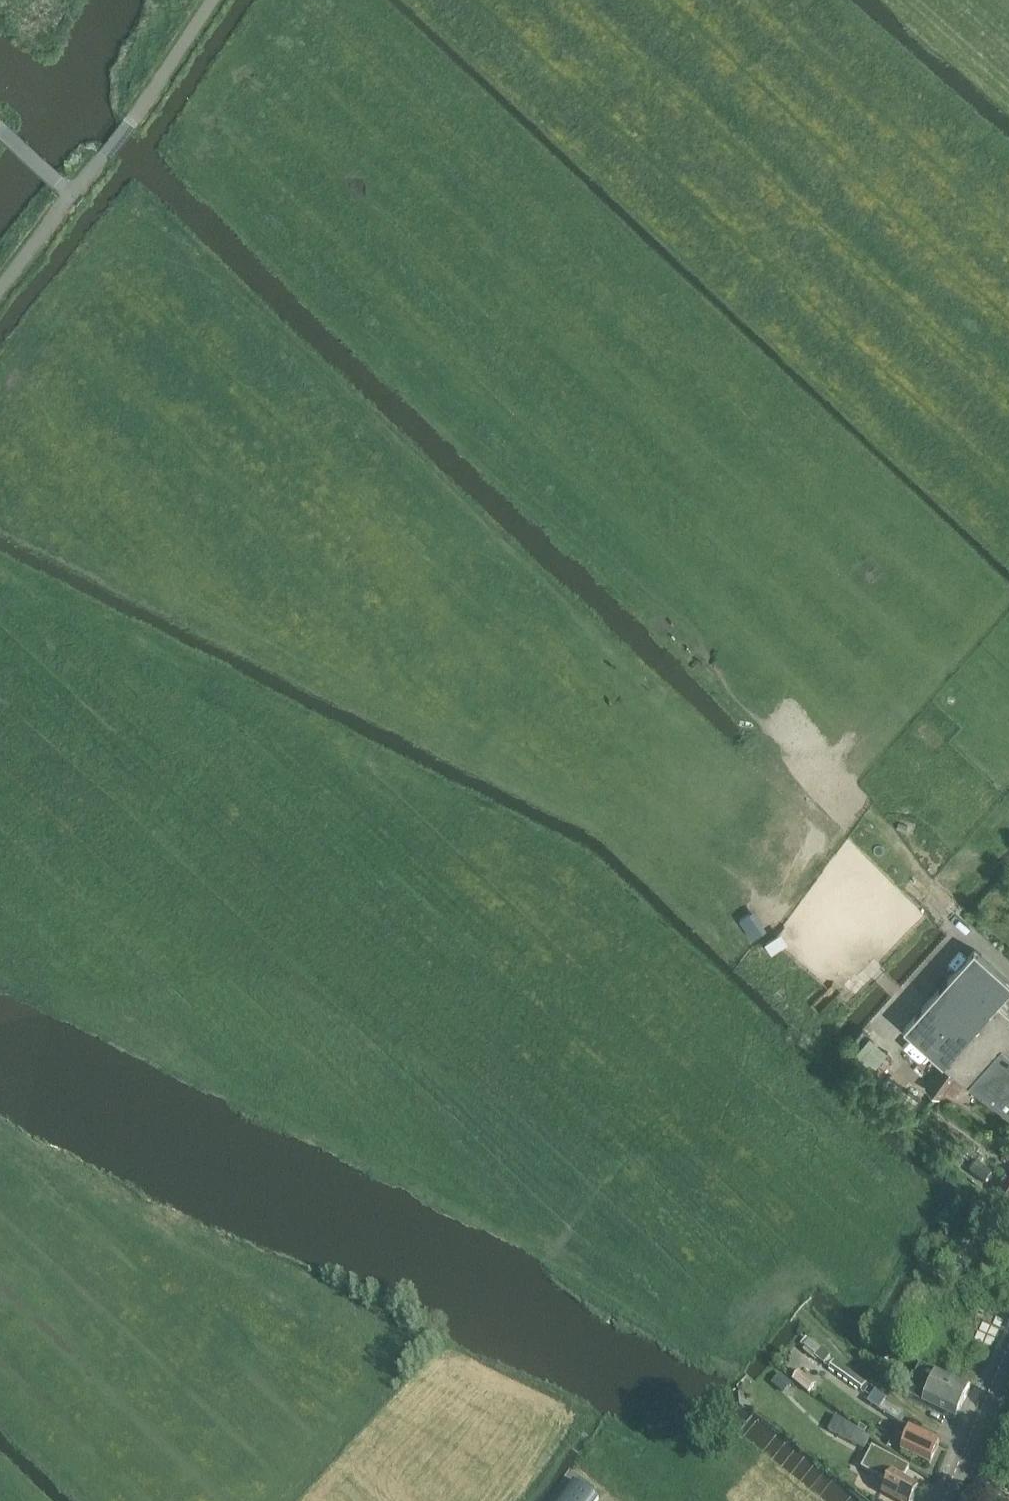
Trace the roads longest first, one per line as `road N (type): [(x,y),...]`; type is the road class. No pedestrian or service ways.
road 1 (tertiary): [(947,1500),(1008,1356)]

